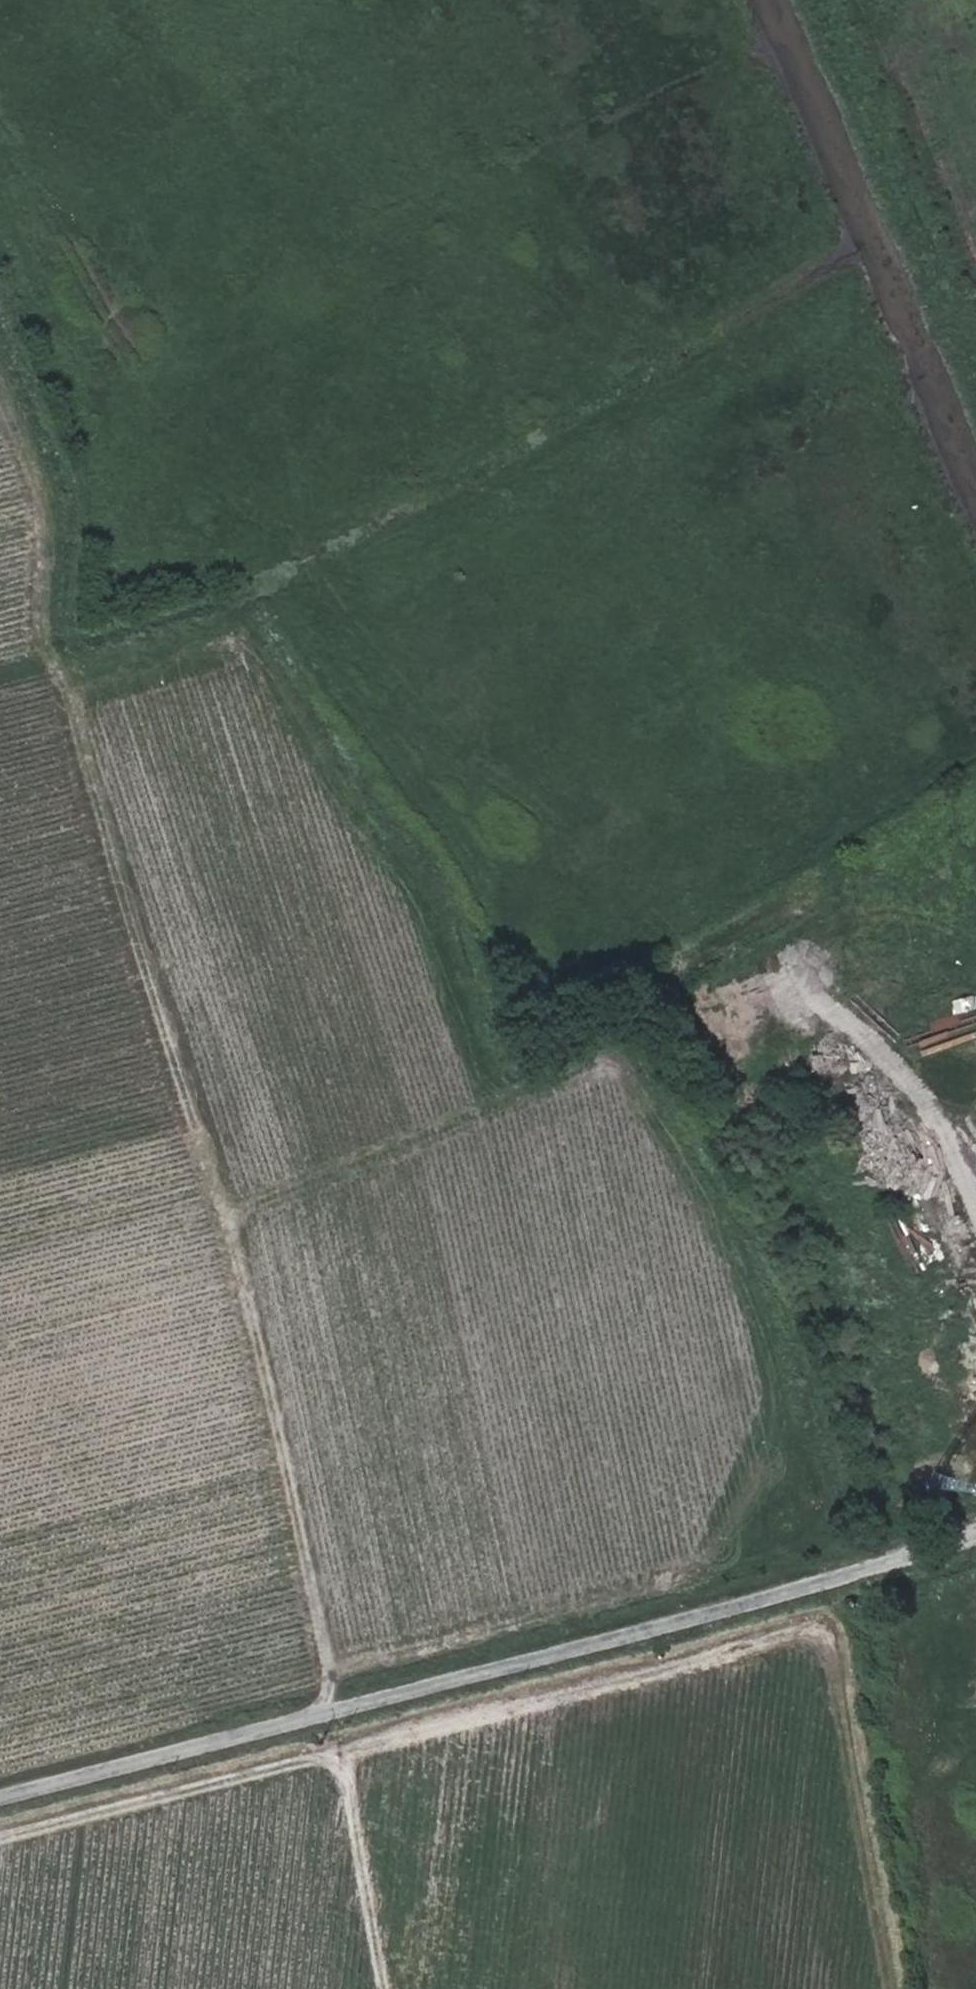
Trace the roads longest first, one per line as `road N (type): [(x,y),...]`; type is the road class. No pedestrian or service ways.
road 1 (unclassified): [(0,1798),(660,1629),(975,1536)]

